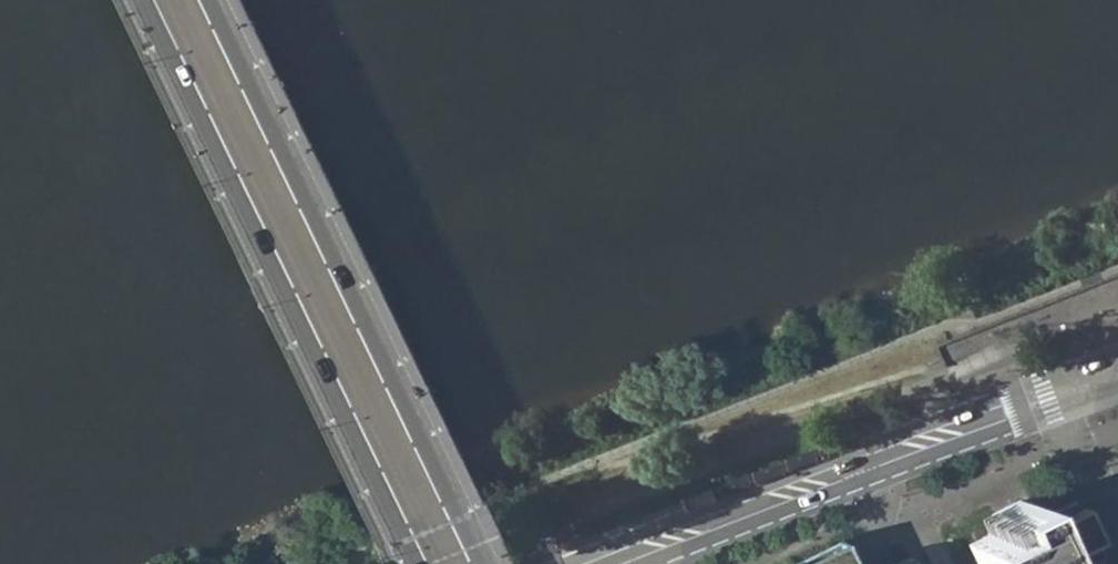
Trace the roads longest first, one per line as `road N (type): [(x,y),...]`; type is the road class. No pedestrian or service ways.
road 1 (primary): [(140,0),(414,563)]
road 2 (primary): [(479,563),(206,0)]
road 3 (residential): [(1117,372),(603,563)]

